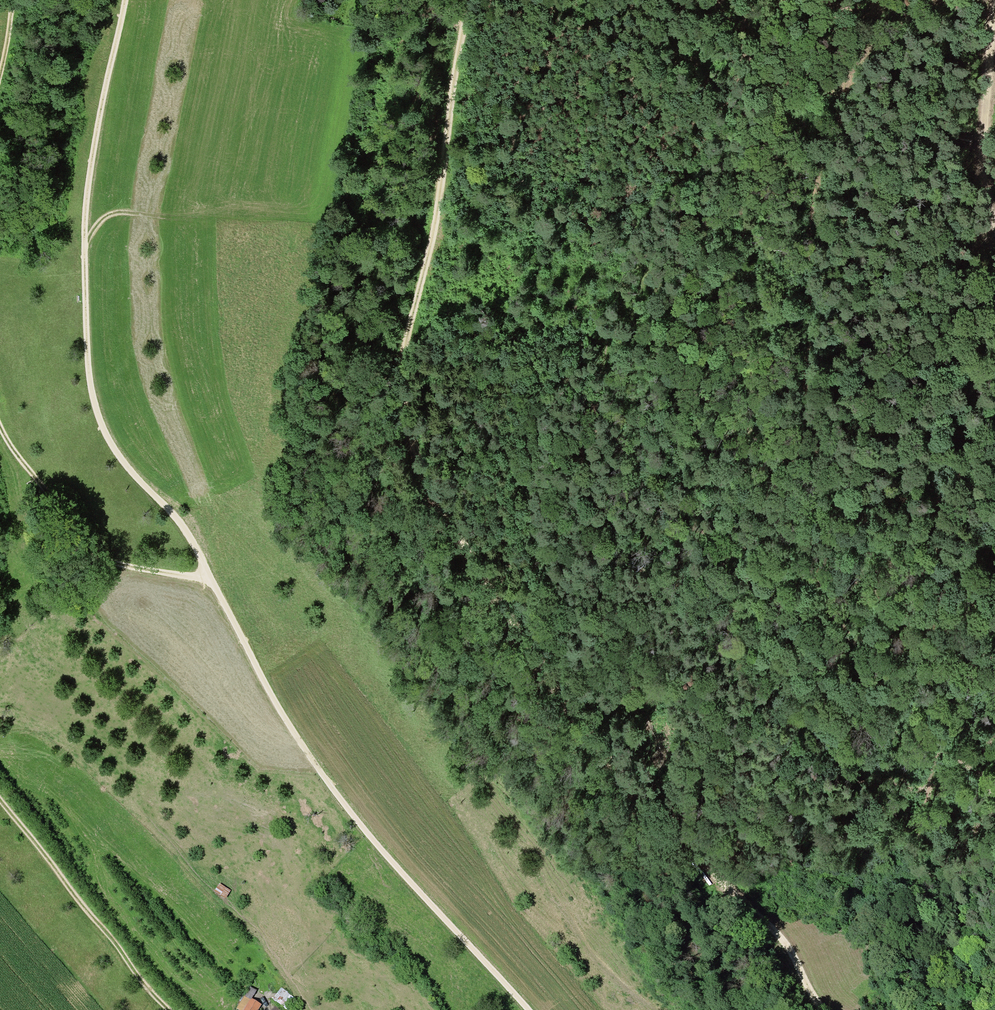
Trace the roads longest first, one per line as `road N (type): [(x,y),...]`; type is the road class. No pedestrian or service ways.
road 1 (track): [(530,1009),(346,804),(278,702),(190,537),(101,428),(88,369),(86,209),(126,0)]
road 2 (track): [(657,799),(471,562),(412,440),(401,350),(467,0)]
road 3 (track): [(657,799),(577,617),(565,523),(573,458),(597,373),(636,284),(788,0)]
road 4 (track): [(211,577),(102,562),(0,427)]
road 5 (track): [(823,1009),(783,940),(724,892),(657,799)]
road 6 (track): [(169,1009),(0,798)]
road 7 (track): [(994,226),(982,168),(994,9)]
road 8 (track): [(84,252),(103,222),(118,215),(257,229)]

